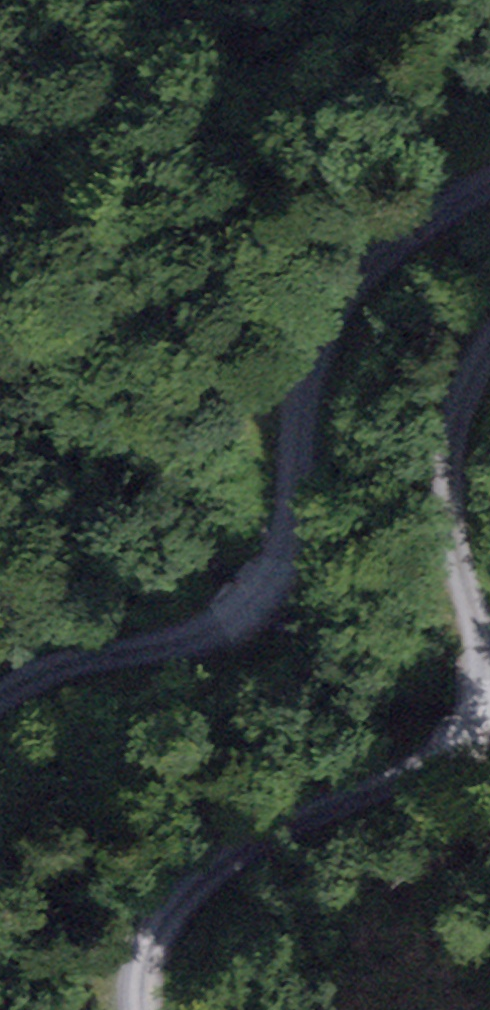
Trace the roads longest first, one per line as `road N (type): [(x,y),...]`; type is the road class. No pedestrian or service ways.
road 1 (track): [(489,348),(453,433),(448,494),(483,662),(485,696),(474,723),(429,758),(216,851),(181,881),(152,929),(141,964),(141,1009)]
road 2 (track): [(0,692),(47,664),(179,645),(239,618),(267,588),(286,549),(305,392),(335,296),(408,228),(489,178)]

